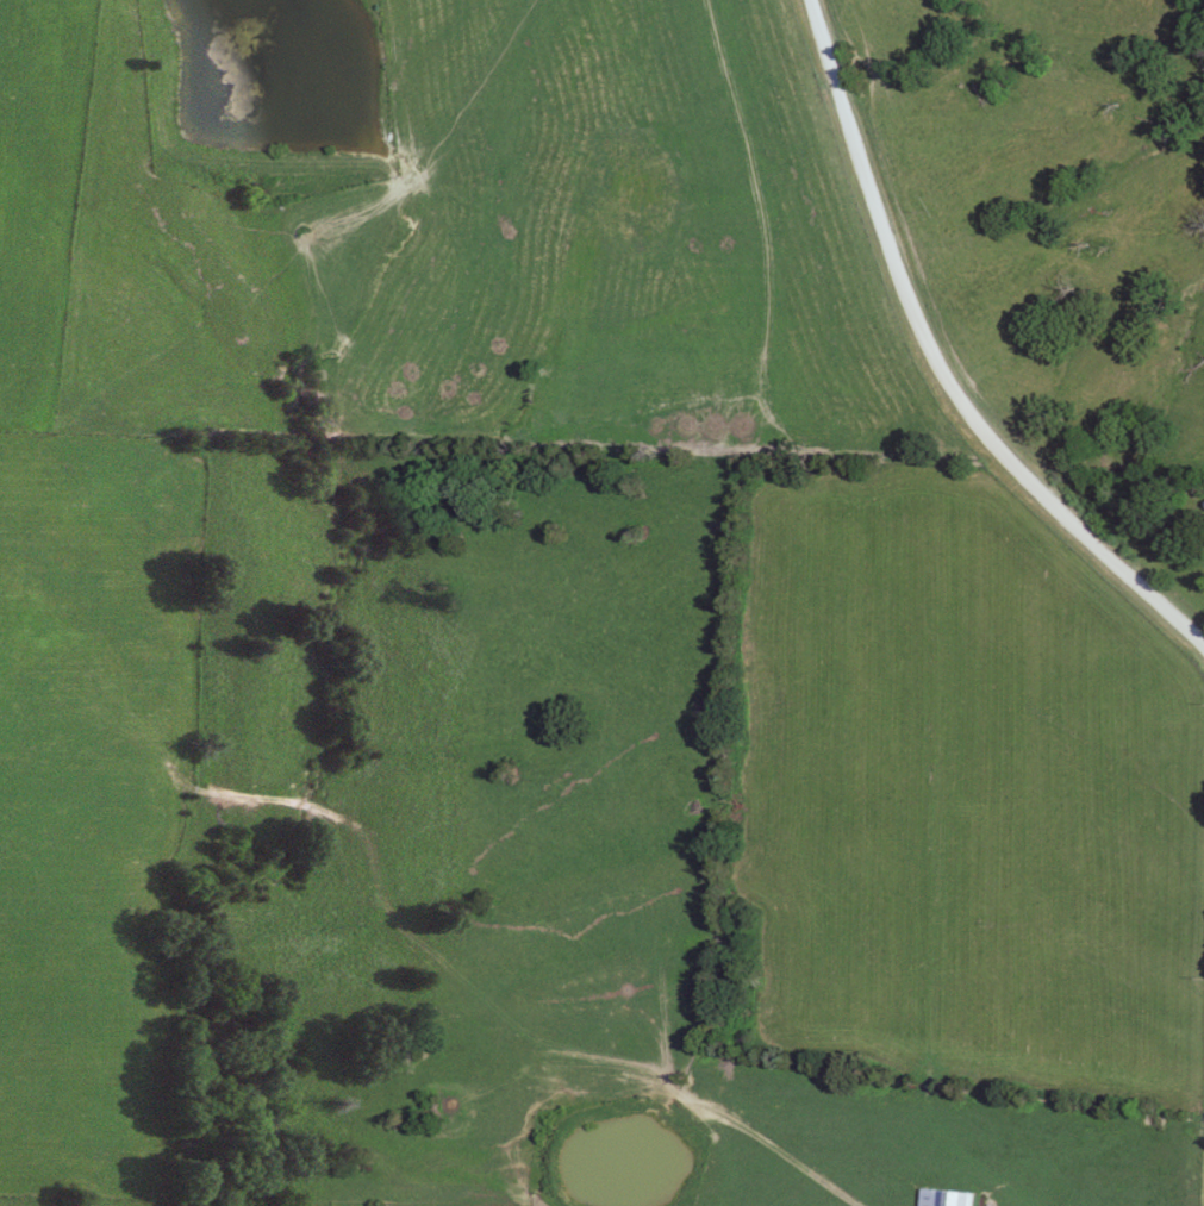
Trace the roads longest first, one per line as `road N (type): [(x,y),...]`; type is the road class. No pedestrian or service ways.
road 1 (residential): [(1203,644),(1052,505),(966,396),(894,243),(817,0)]

